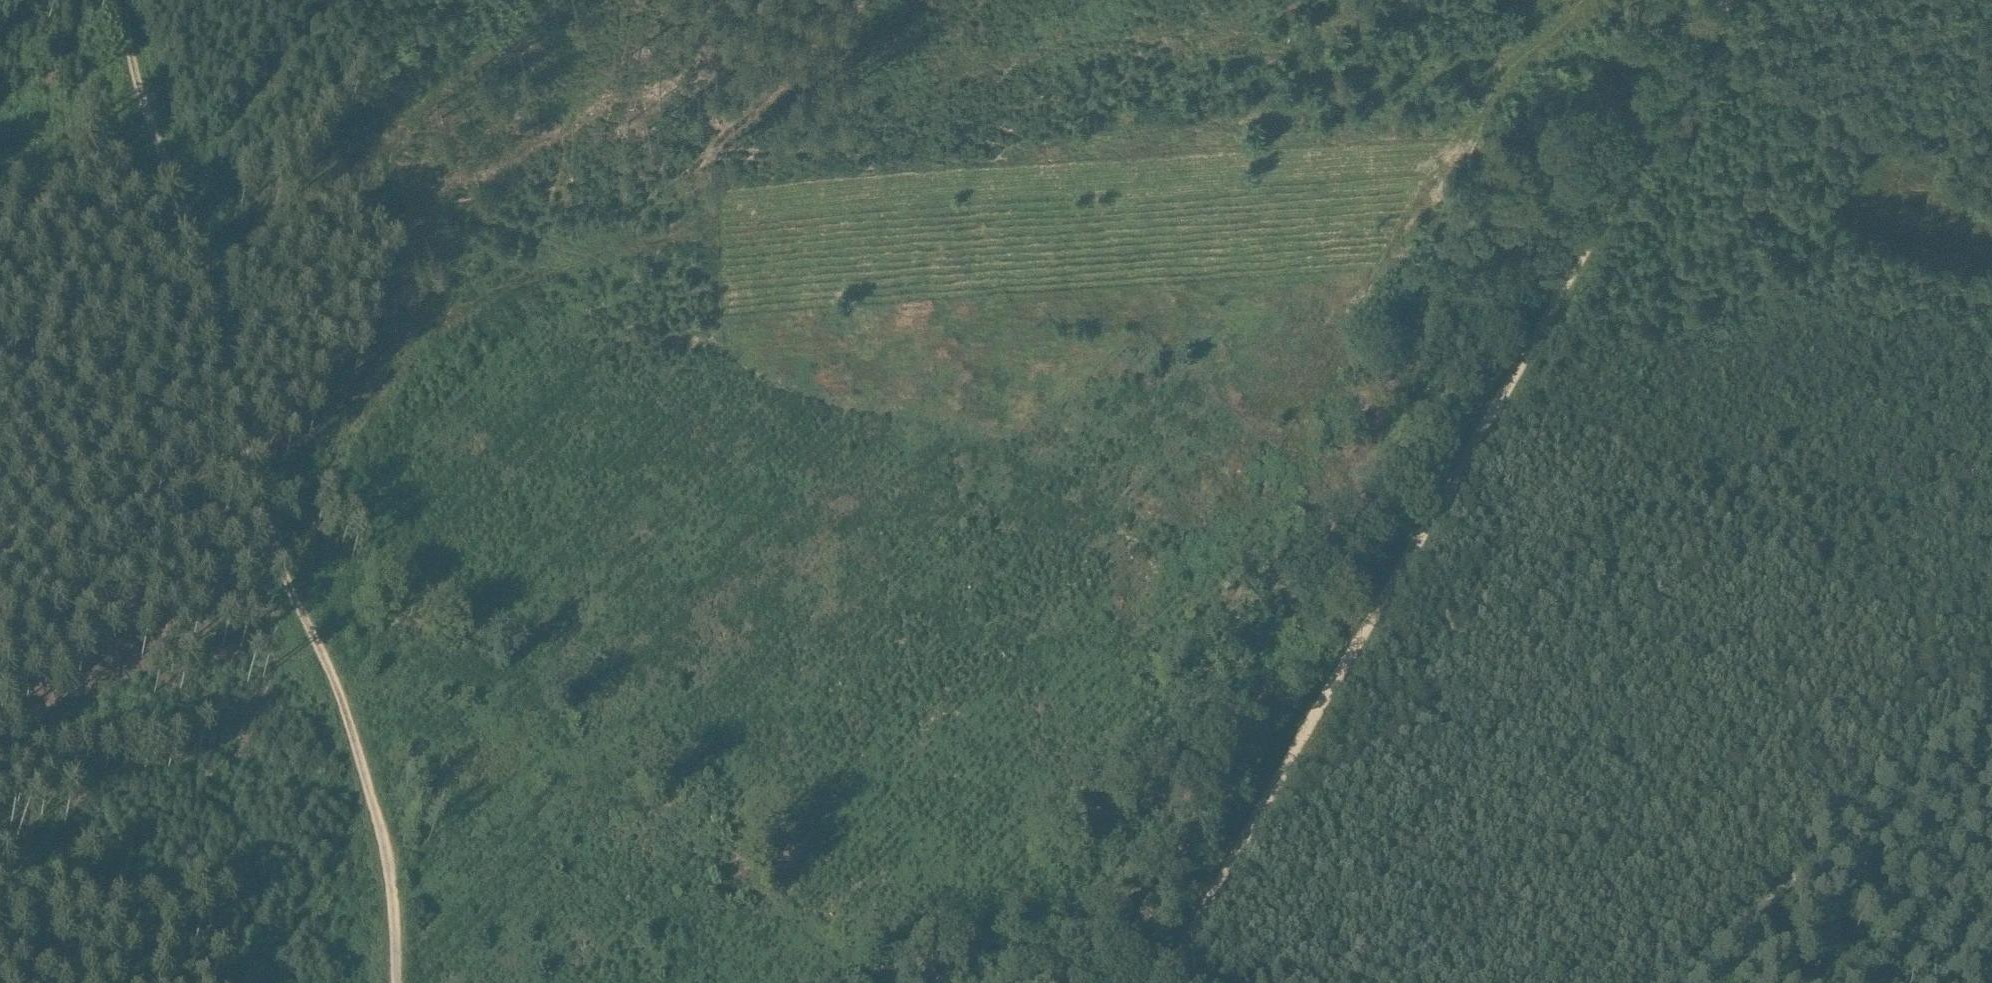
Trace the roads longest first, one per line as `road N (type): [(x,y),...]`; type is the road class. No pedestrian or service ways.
road 1 (track): [(1149,982),(1490,414),(1726,0)]
road 2 (track): [(121,0),(138,89),(198,239),(214,352),(275,556)]
road 3 (track): [(275,556),(351,730),(386,847),(397,982)]
road 4 (track): [(1991,717),(1873,809),(1677,982)]

